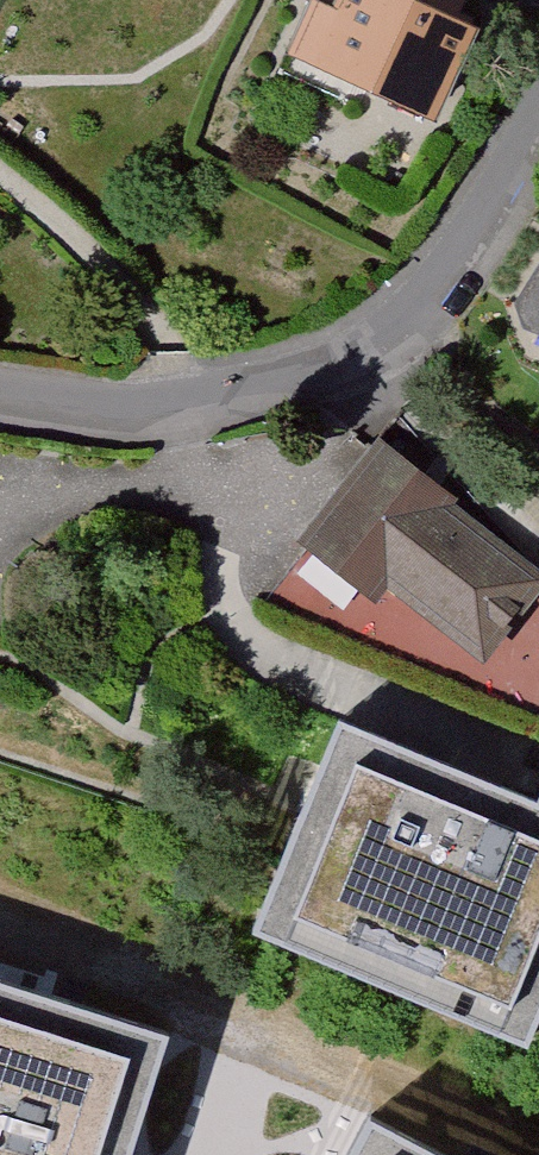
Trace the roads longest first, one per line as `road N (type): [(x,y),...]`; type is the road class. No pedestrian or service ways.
road 1 (residential): [(538,119),(451,275),(350,359),(197,412),(91,427),(0,413)]

